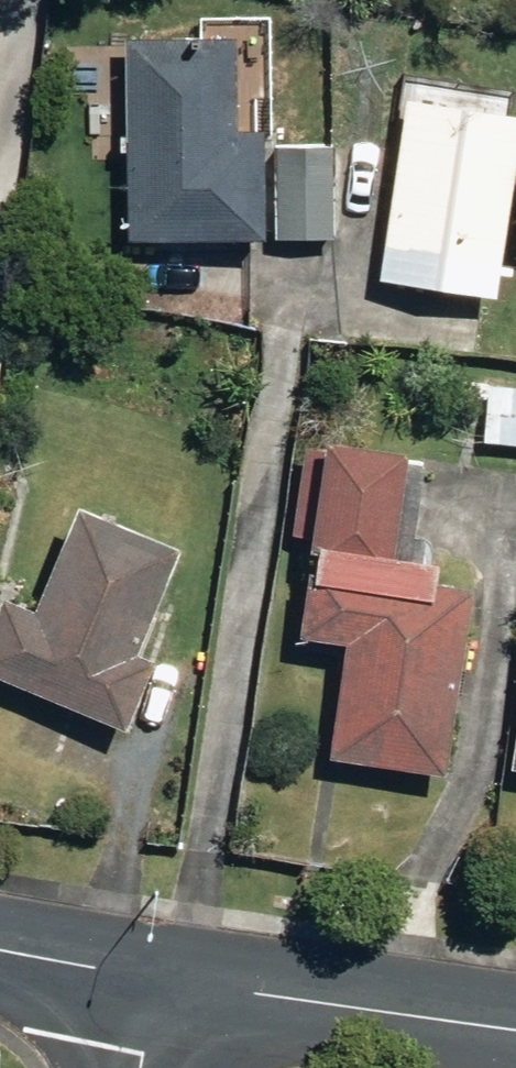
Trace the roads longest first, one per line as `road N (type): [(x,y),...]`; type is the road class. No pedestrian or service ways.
road 1 (tertiary): [(157,981),(515,1033)]
road 2 (tertiary): [(0,949),(157,981)]

